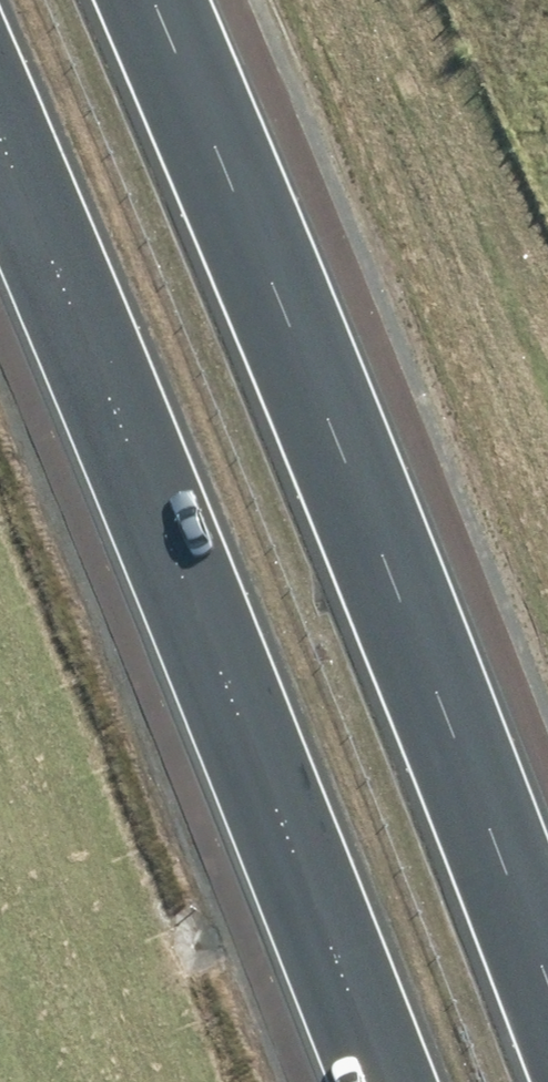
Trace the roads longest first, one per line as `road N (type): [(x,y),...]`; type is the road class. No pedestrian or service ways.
road 1 (motorway): [(121,0),(547,1035)]
road 2 (motorway): [(380,1081),(0,197)]

